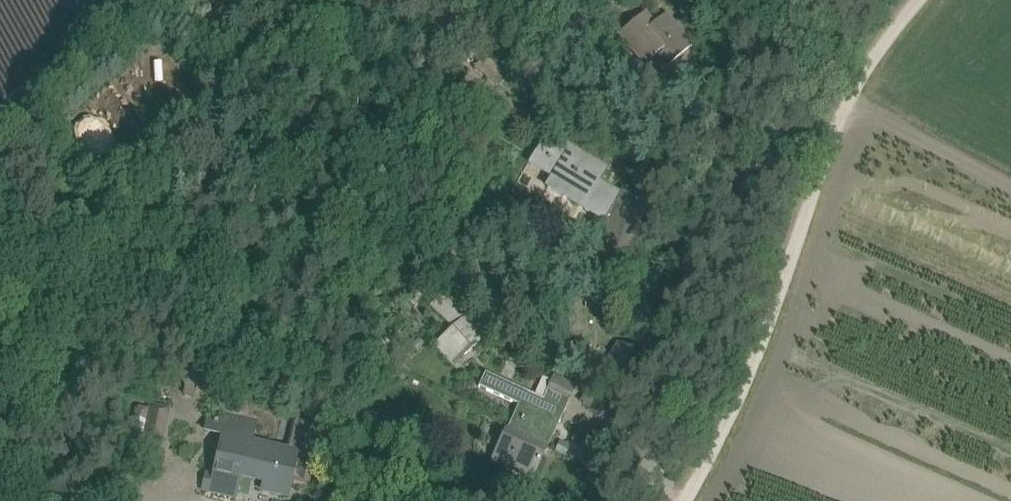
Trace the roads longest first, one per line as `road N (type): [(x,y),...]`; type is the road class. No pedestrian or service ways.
road 1 (track): [(689,500),(714,458),(873,80),(940,0)]
road 2 (track): [(873,80),(767,0)]

